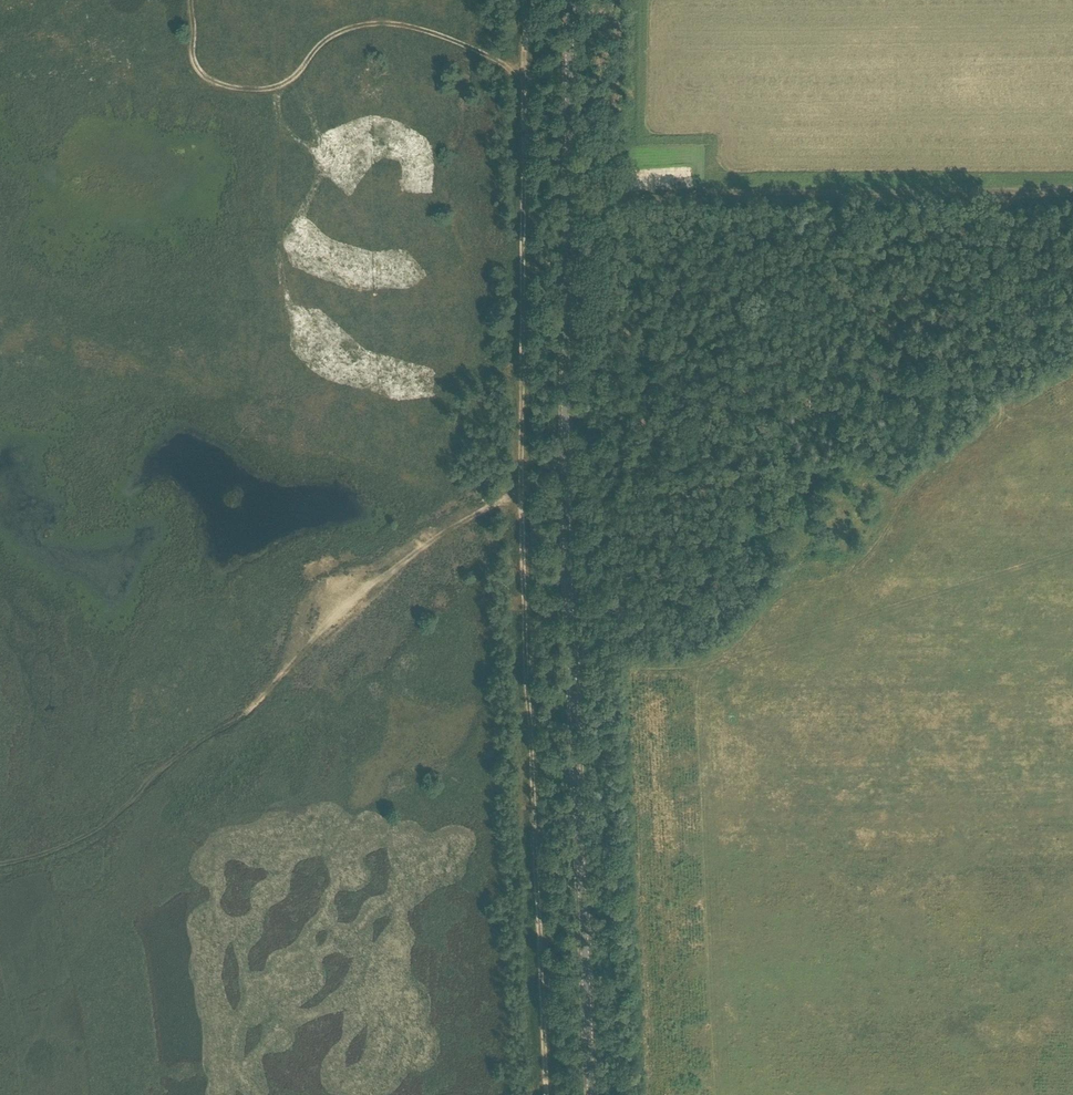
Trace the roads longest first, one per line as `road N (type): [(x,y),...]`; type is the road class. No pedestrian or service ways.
road 1 (track): [(526,0),(524,498),(550,1094)]
road 2 (secondary): [(591,1094),(566,457),(570,0)]
road 3 (track): [(191,0),(196,69),(242,91),(289,86),(334,36),(361,27),(403,26),(447,39),(525,80)]
road 4 (track): [(697,667),(718,1094)]
road 5 (track): [(524,484),(430,541),(330,624),(256,709),(229,725)]
road 6 (track): [(1072,368),(920,481),(865,559),(832,580),(783,594)]
road 7 (track): [(725,658),(1072,550)]
road 8 (track): [(572,662),(704,667),(725,658),(783,594)]
road 9 (track): [(1011,414),(998,387),(986,286),(1002,192)]

